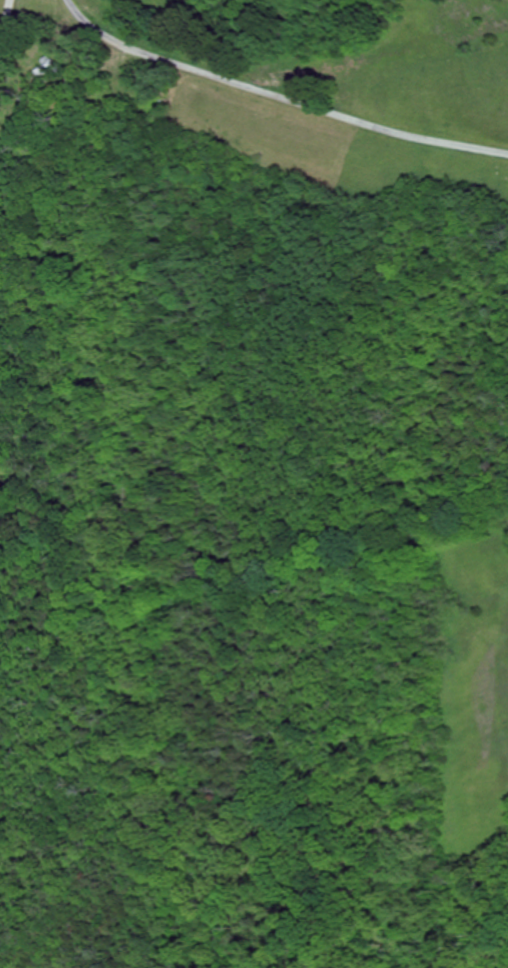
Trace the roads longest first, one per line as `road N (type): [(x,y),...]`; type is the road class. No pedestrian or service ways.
road 1 (residential): [(507,151),(391,128),(130,45),(102,29),(78,0)]

